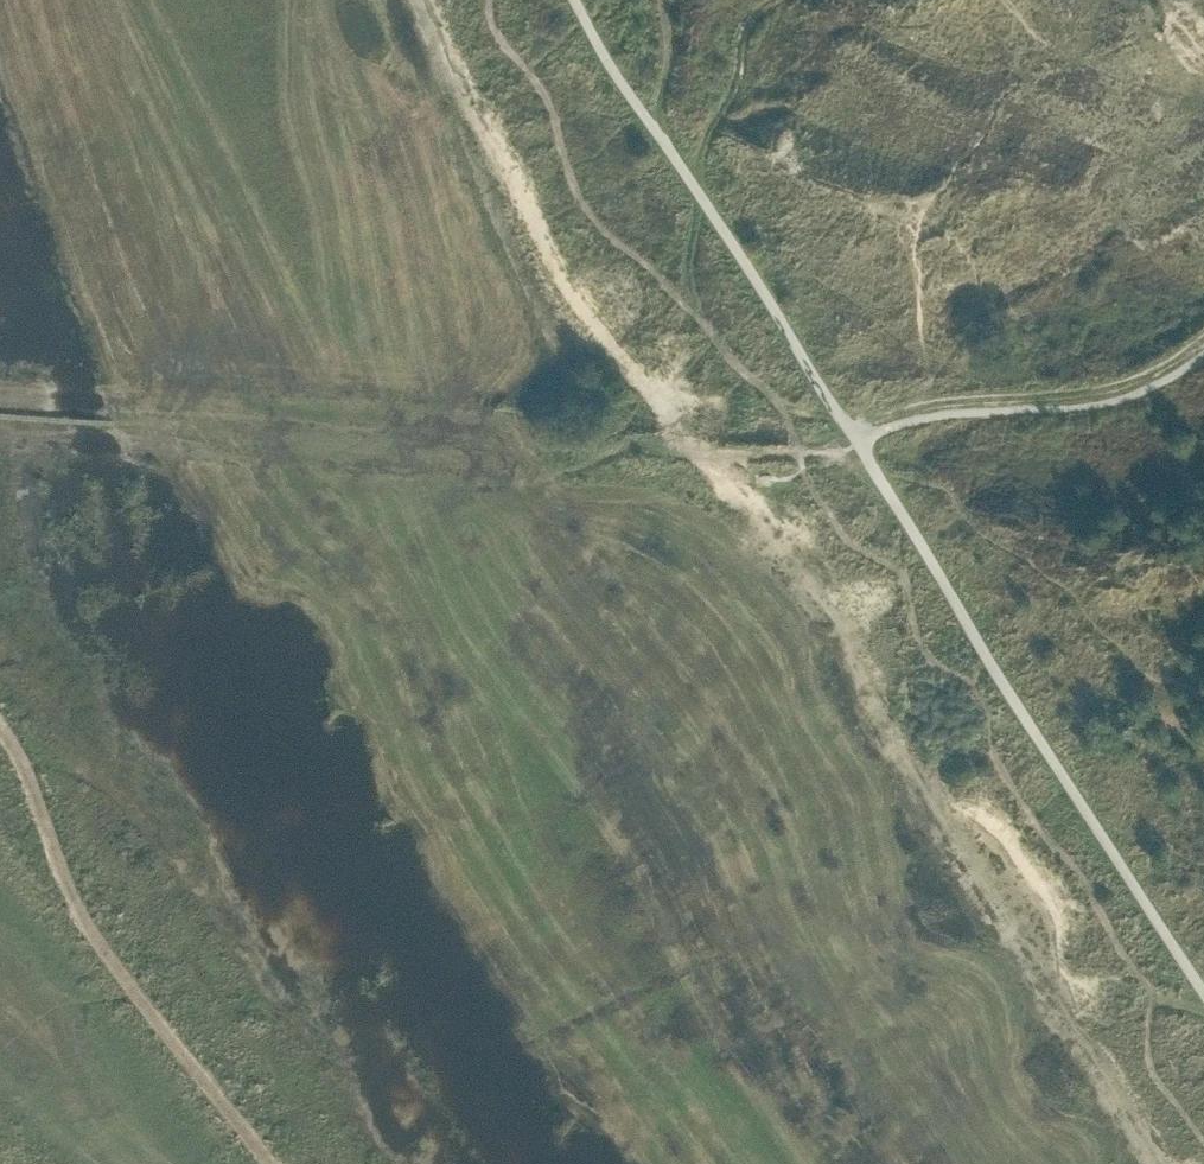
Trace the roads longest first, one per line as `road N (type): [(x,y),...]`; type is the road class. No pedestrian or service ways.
road 1 (track): [(273,1163),(80,916),(41,799),(0,728)]
road 2 (track): [(1203,341),(1163,368),(1087,395),(847,425)]
road 3 (track): [(670,0),(673,55),(655,129)]

